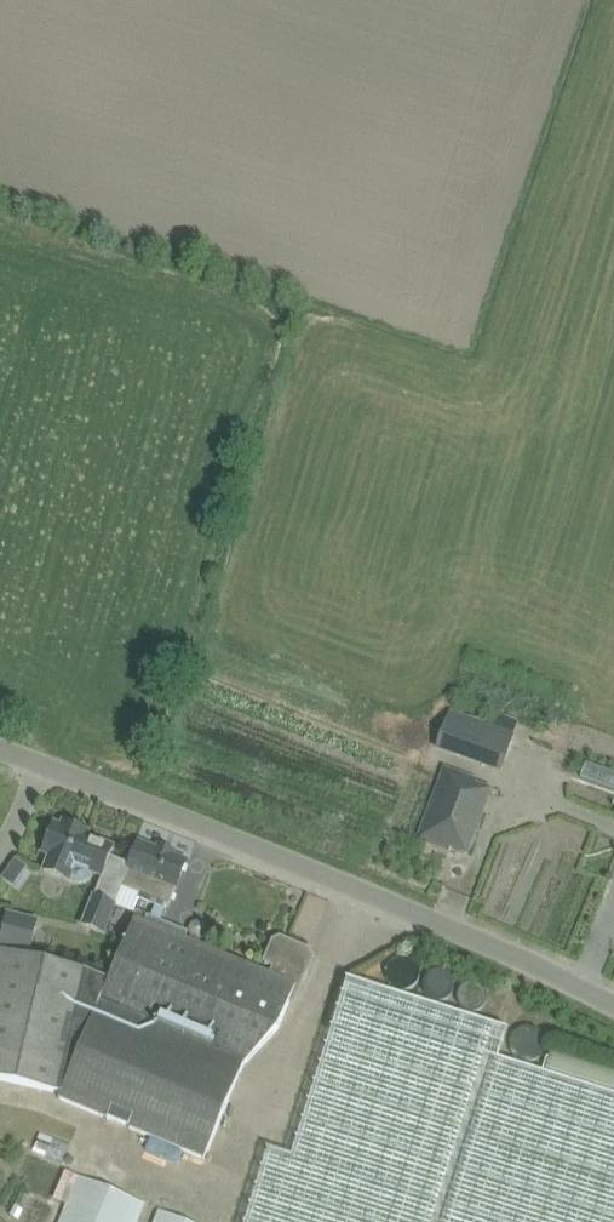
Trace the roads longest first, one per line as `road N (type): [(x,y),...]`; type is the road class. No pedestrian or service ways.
road 1 (unclassified): [(613,1002),(481,939),(0,750)]

